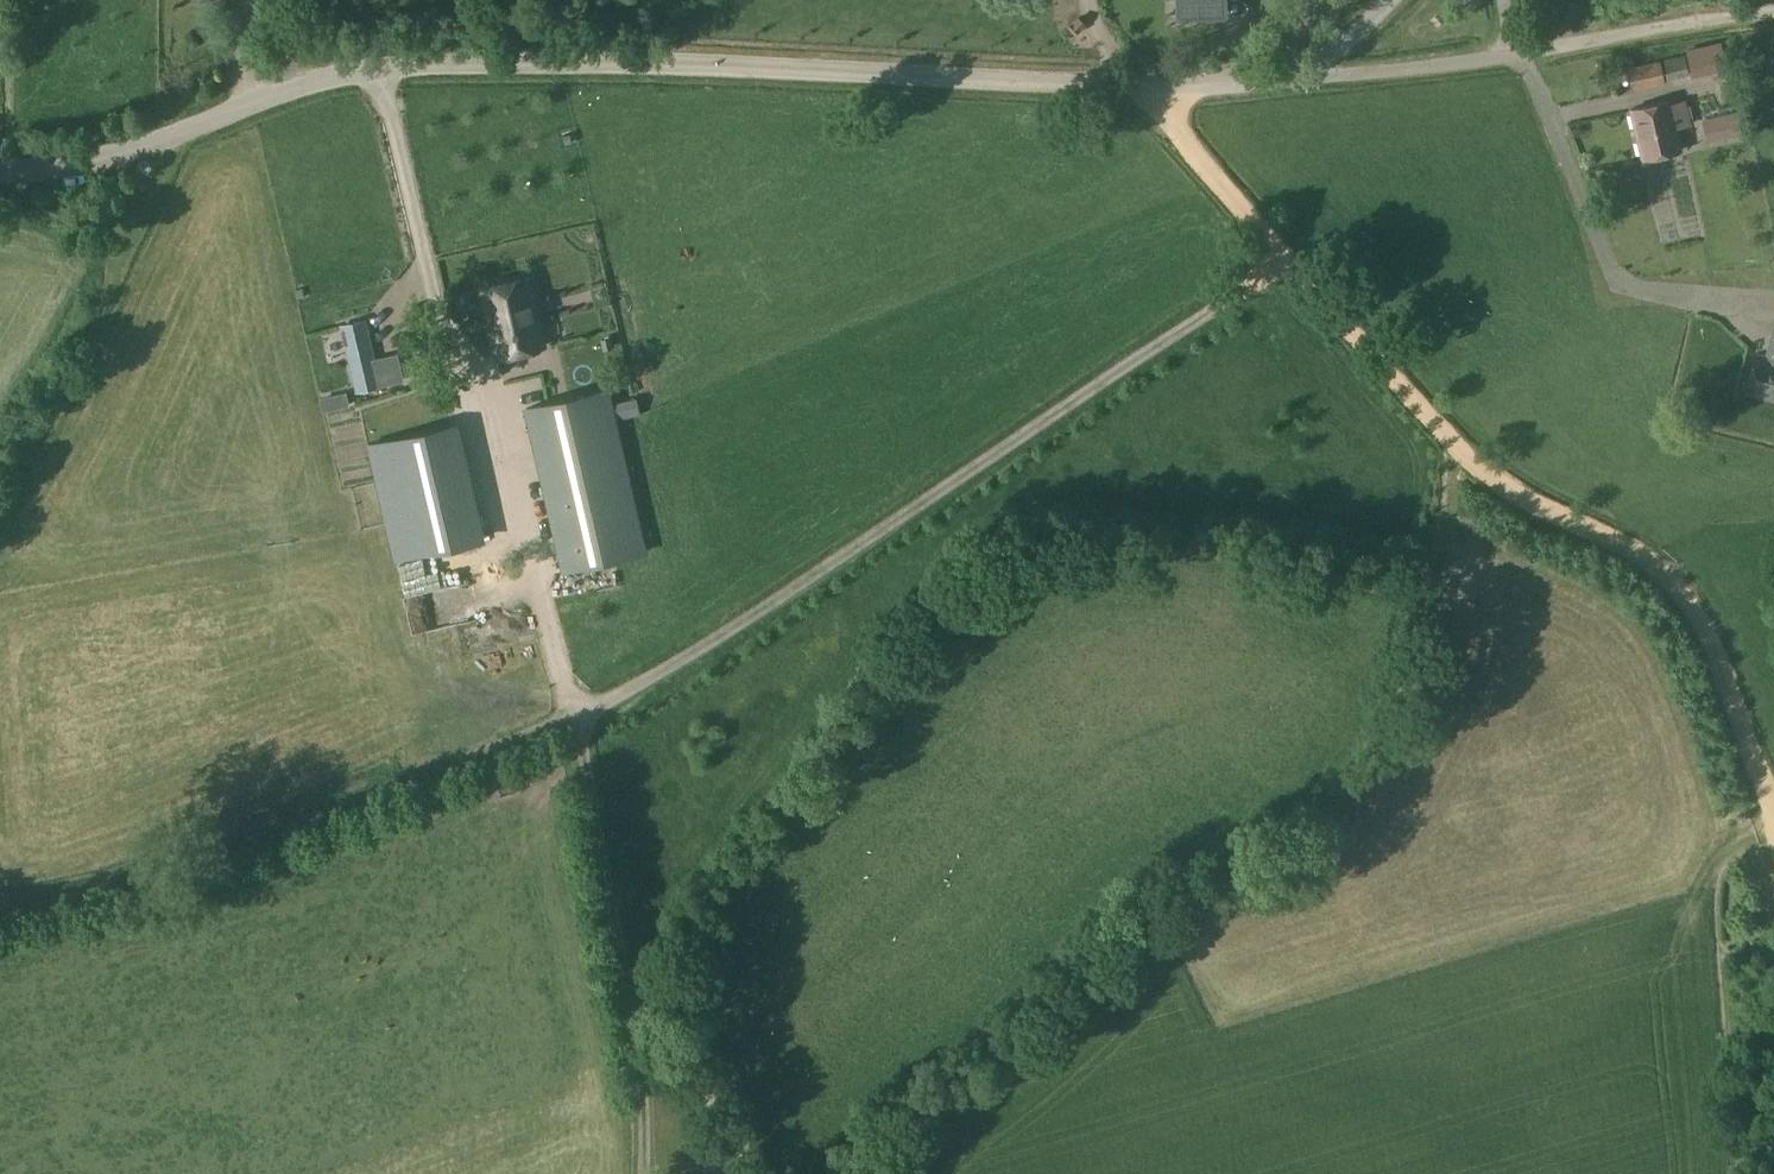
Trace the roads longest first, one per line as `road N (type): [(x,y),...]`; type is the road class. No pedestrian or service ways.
road 1 (track): [(1287,255),(578,721),(103,886),(0,907)]
road 2 (unclassified): [(0,171),(144,144),(336,74),(481,59),(1152,86),(1304,78)]
road 3 (track): [(379,69),(425,267),(487,372),(536,601),(578,721),(630,989),(647,1173)]
road 4 (track): [(1287,255),(1504,487),(1637,552),(1674,586),(1773,805)]
road 5 (track): [(0,474),(76,328),(145,167),(144,144)]
road 6 (unclassified): [(1304,78),(1520,52),(1507,0)]
road 7 (track): [(1520,52),(1542,34),(1773,4)]
road 8 (track): [(1152,86),(1181,132),(1287,255)]

